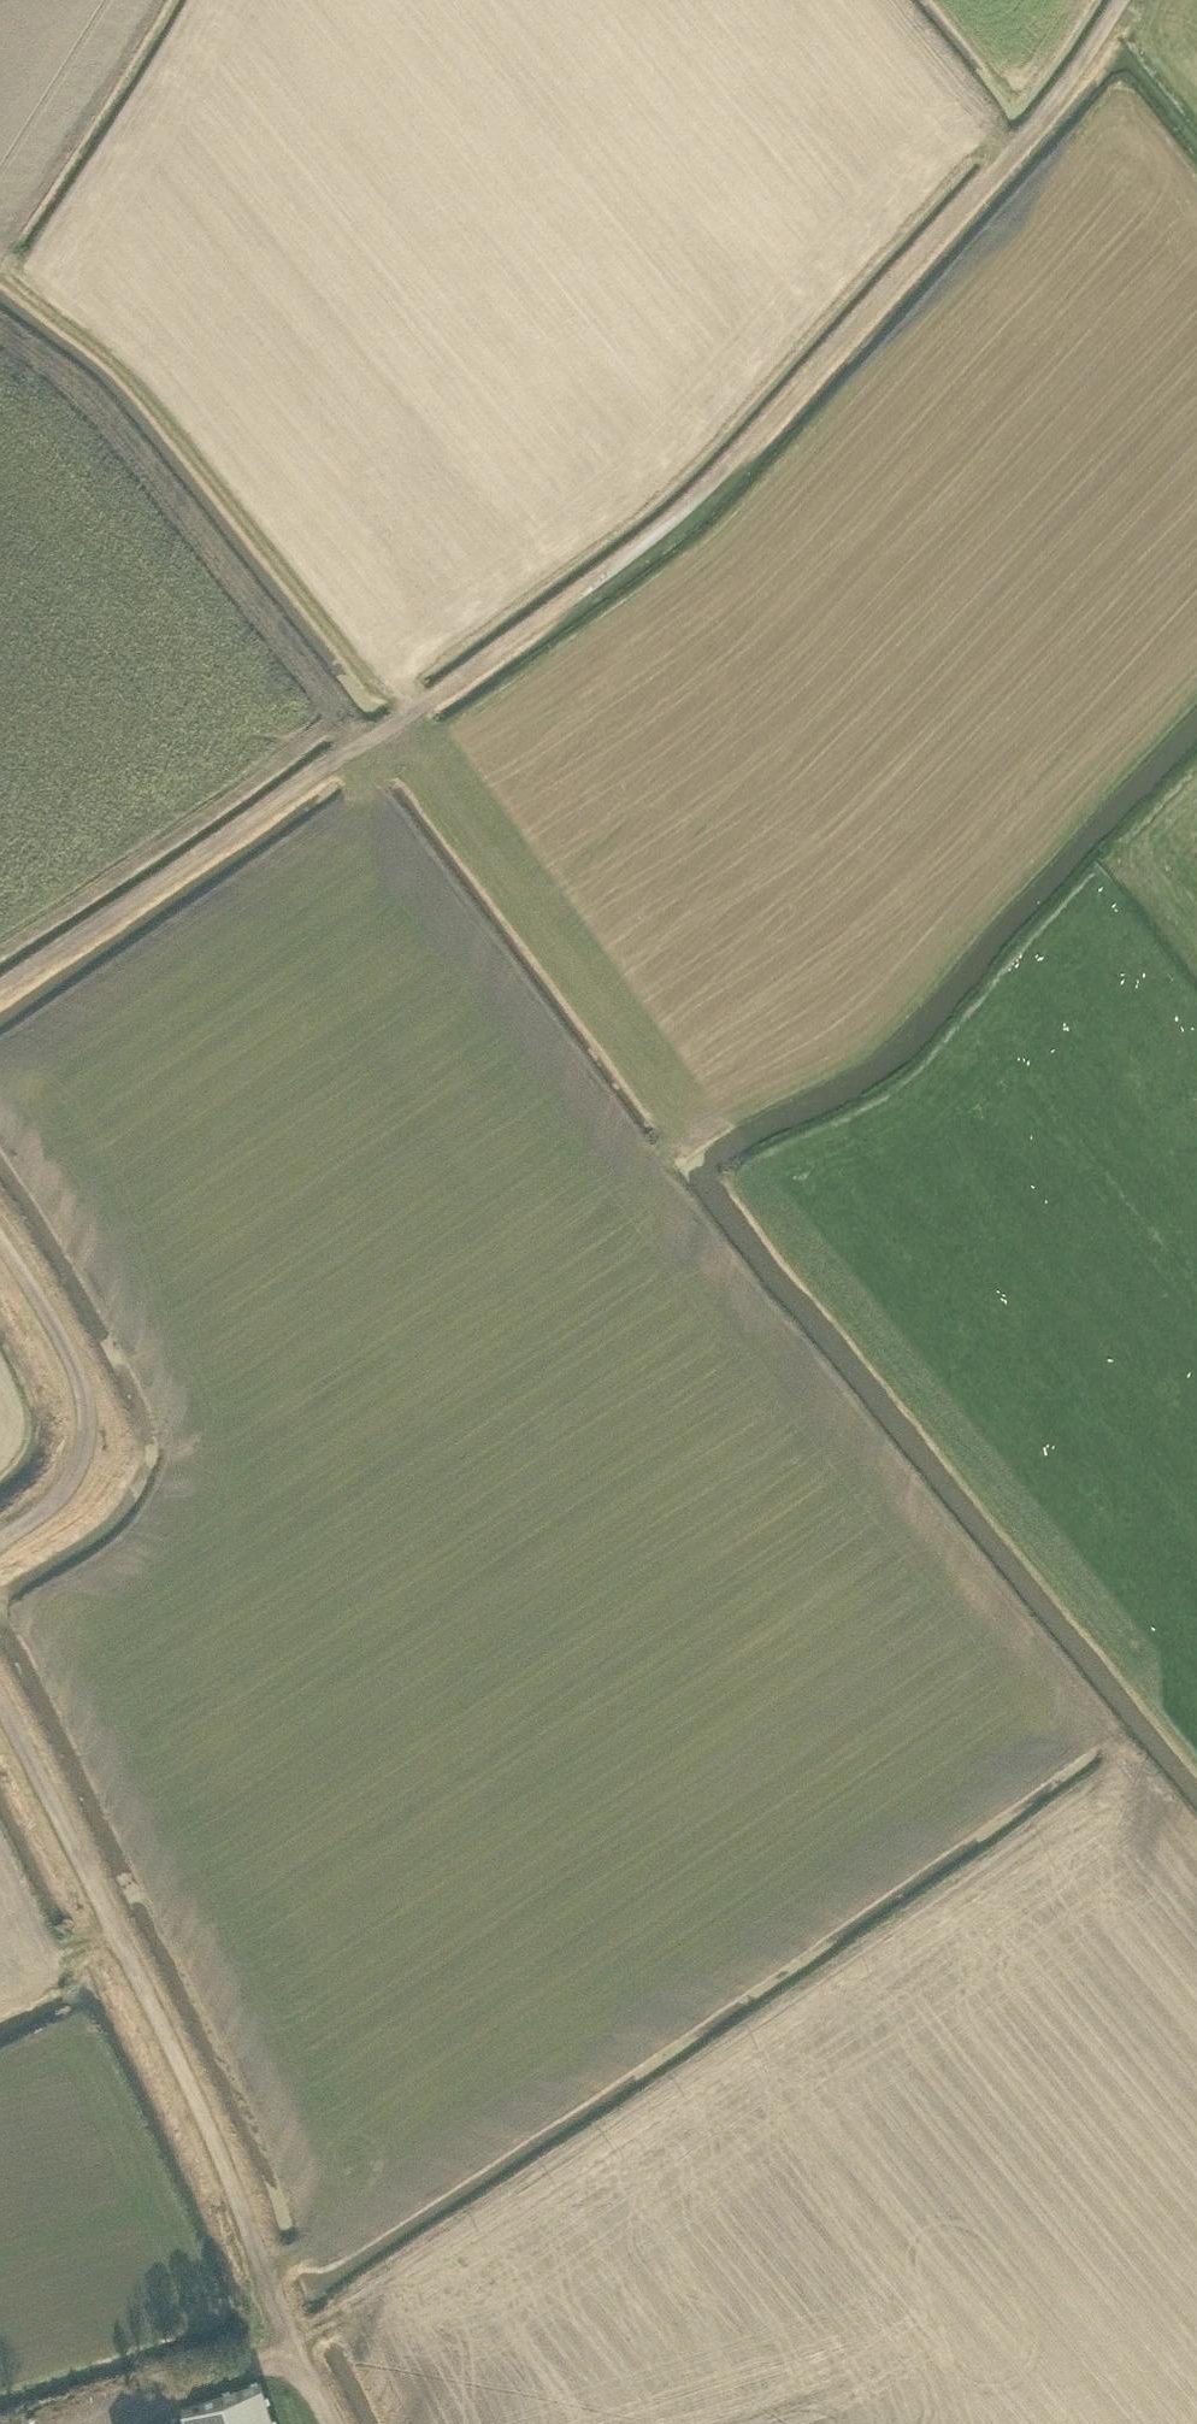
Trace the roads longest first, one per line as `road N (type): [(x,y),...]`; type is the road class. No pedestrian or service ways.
road 1 (track): [(1125,0),(1080,79),(766,434),(663,536),(0,991)]
road 2 (track): [(0,1696),(188,2083),(294,2347),(335,2423)]
road 3 (track): [(0,1239),(73,1359),(87,1428),(58,1495),(0,1541)]

